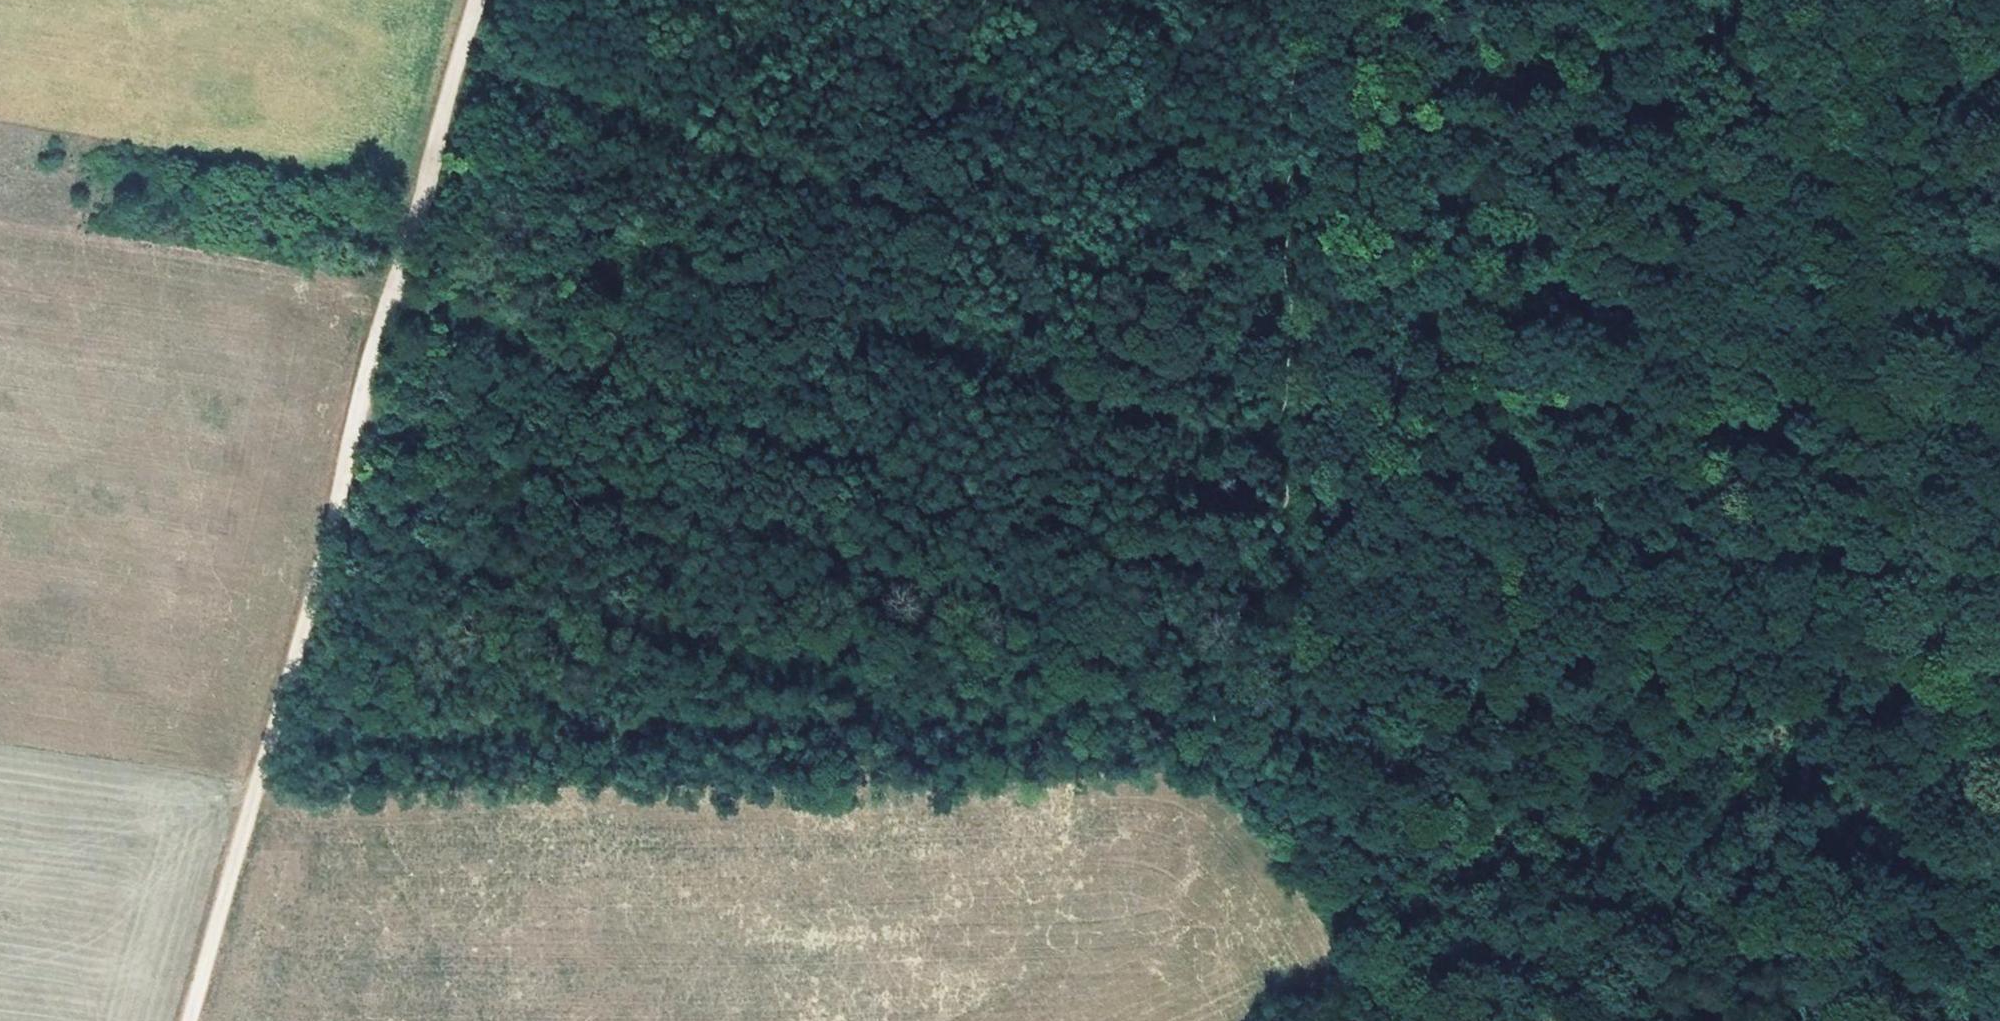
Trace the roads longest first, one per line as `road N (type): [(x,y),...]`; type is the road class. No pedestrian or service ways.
road 1 (track): [(477,0),(191,1020)]
road 2 (track): [(1829,1020),(1816,834),(1830,348),(1794,195),(1770,0)]

